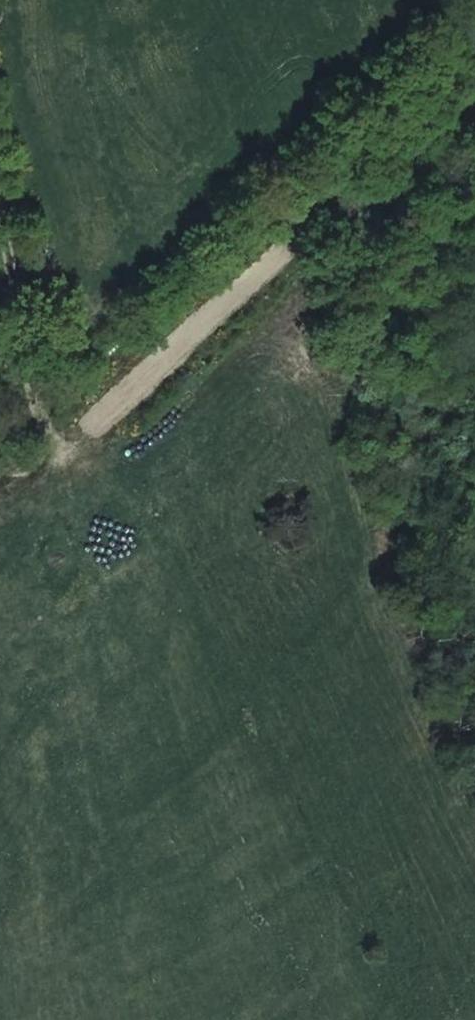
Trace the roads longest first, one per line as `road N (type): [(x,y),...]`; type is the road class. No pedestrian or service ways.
road 1 (track): [(0,457),(32,428),(0,218)]

